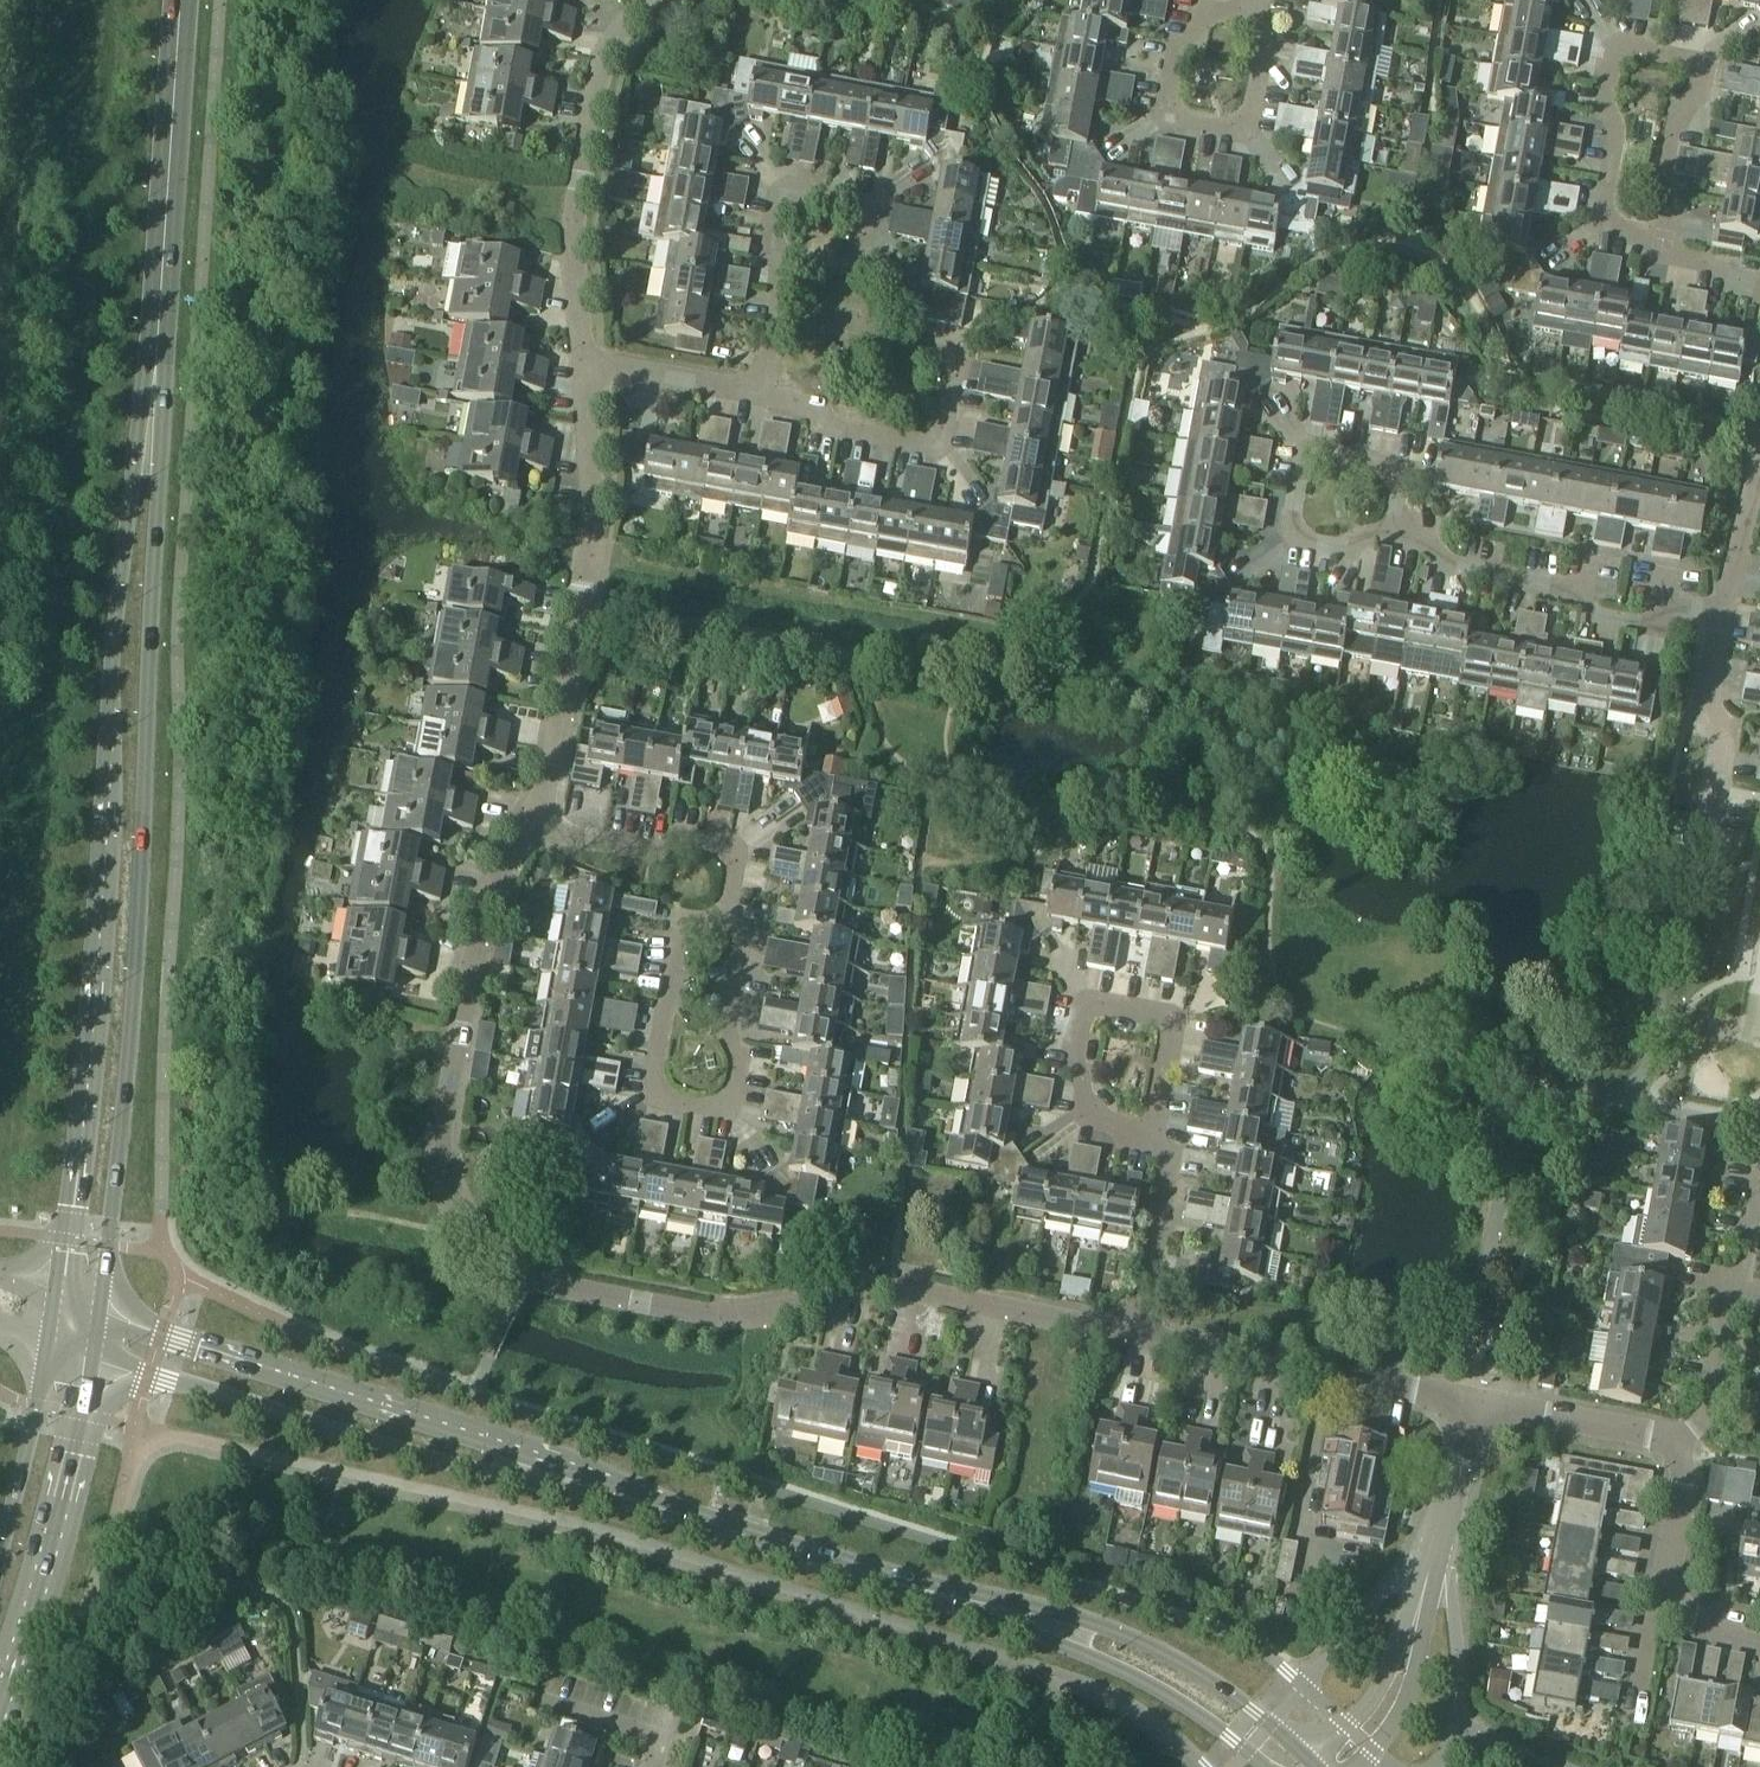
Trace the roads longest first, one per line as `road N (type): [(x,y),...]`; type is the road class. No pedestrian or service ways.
road 1 (residential): [(1144,1334),(893,1283),(831,1299),(681,1309),(526,1277),(483,1249),(455,1213),(440,1174),(443,1125),(480,912),(527,826)]
road 2 (secondary): [(100,1305),(131,1012),(148,545)]
road 3 (secondary): [(148,545),(59,1285)]
road 4 (secondary): [(148,545),(182,0)]
road 5 (tertiary): [(608,1493),(491,1435),(160,1337),(100,1305)]
road 6 (tertiary): [(92,1363),(481,1472),(608,1493)]
road 7 (tertiary): [(1309,1761),(1194,1670),(1106,1632),(949,1587),(872,1580)]
road 8 (residential): [(527,826),(547,783),(593,531),(583,362)]
road 9 (residential): [(1656,254),(1608,225),(1606,203),(1613,151),(1606,104),(1615,59),(1632,49),(1680,57),(1699,83),(1676,114),(1665,167),(1675,214)]
road 10 (residential): [(730,917),(692,925),(676,946),(653,1070),(671,1104),(710,1111),(735,1092),(739,1065),(726,1024),(737,942)]
road 11 (tertiary): [(872,1580),(1144,1683),(1263,1766)]
road 12 (residential): [(1388,532),(1460,566),(1588,593),(1586,619),(1673,630),(1677,608),(1723,615)]
road 13 (secondary): [(0,1739),(92,1363)]
road 14 (residential): [(583,362),(574,207),(599,77),(615,39),(650,0)]
road 15 (residential): [(1476,1404),(1144,1334)]
road 16 (residential): [(1248,21),(1206,16),(1193,44),(1175,54),(1167,96),(1177,117),(1228,127),(1246,120),(1265,45),(1259,27)]
road 17 (residential): [(1388,532),(1398,470),(1360,457),(1308,455),(1290,498),(1290,531),(1304,542),(1359,545)]
road 18 (residential): [(730,917),(734,854),(722,845),(684,836),(651,852),(527,826)]
road 19 (tertiary): [(872,1580),(608,1493)]
road 20 (residential): [(784,267),(772,252),(783,194),(799,189),(861,204),(869,218),(860,260),(844,267),(805,259)]
road 21 (residential): [(1149,1150),(1098,1122),(1079,1080),(1087,1024),(1122,1010),(1159,1014),(1174,1047)]
road 22 (residential): [(761,393),(803,403),(832,426),(918,442),(938,437),(946,423),(956,362)]
road 23 (residential): [(1677,1447),(1719,1379),(1754,1199)]
road 24 (unclassified): [(1441,1538),(1375,1692),(1309,1761)]
road 25 (residential): [(1677,1447),(1684,1477),(1664,1572),(1669,1592),(1695,1620),(1759,1636)]
road 26 (unclassified): [(1363,1766),(1415,1695),(1441,1538)]
road 27 (residential): [(1704,843),(1723,738),(1707,697),(1723,615)]
road 28 (residential): [(1677,1447),(1654,1434),(1476,1404)]
road 29 (secondary): [(46,1354),(0,1547)]
road 30 (residential): [(1144,1334),(1166,1194),(1149,1150)]
road 31 (residential): [(583,362),(761,393)]
road 32 (residential): [(1723,615),(1759,472)]
road 33 (unclassified): [(1441,1538),(1476,1404)]
road 34 (residential): [(648,1766),(656,1742),(556,1710)]
road 35 (residential): [(761,393),(784,267)]

